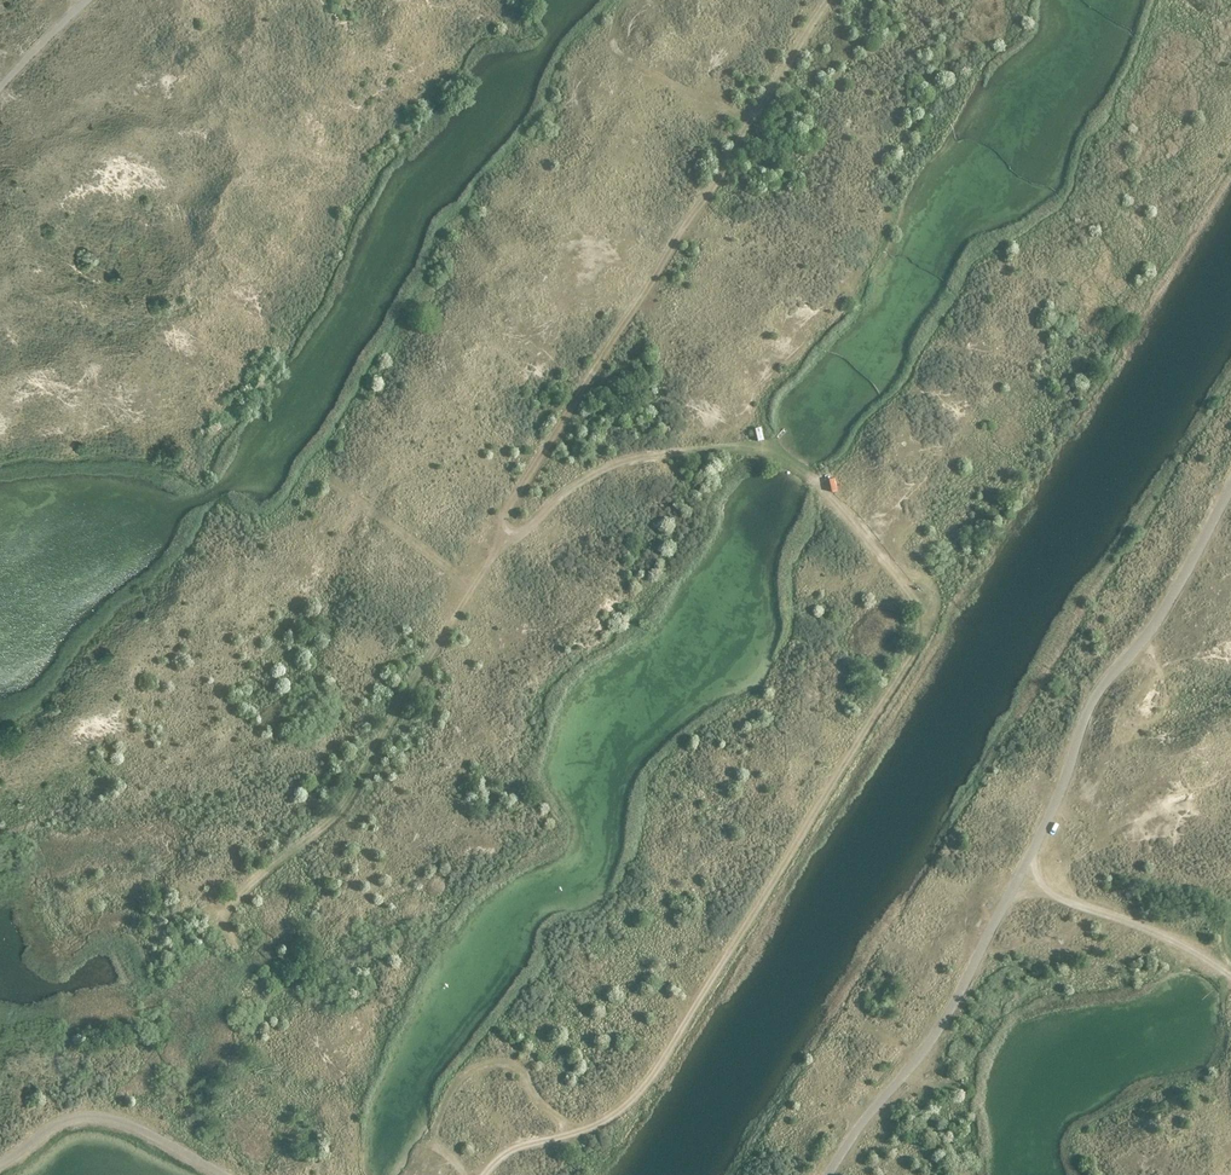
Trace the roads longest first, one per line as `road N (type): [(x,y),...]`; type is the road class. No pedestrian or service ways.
road 1 (track): [(832,1174),(951,1012),(1031,868),(1087,715),(1166,619),(1230,485)]
road 2 (track): [(220,1174),(153,1135),(93,1117),(62,1120),(0,1164)]
road 3 (track): [(1230,978),(1179,941),(1025,878)]

